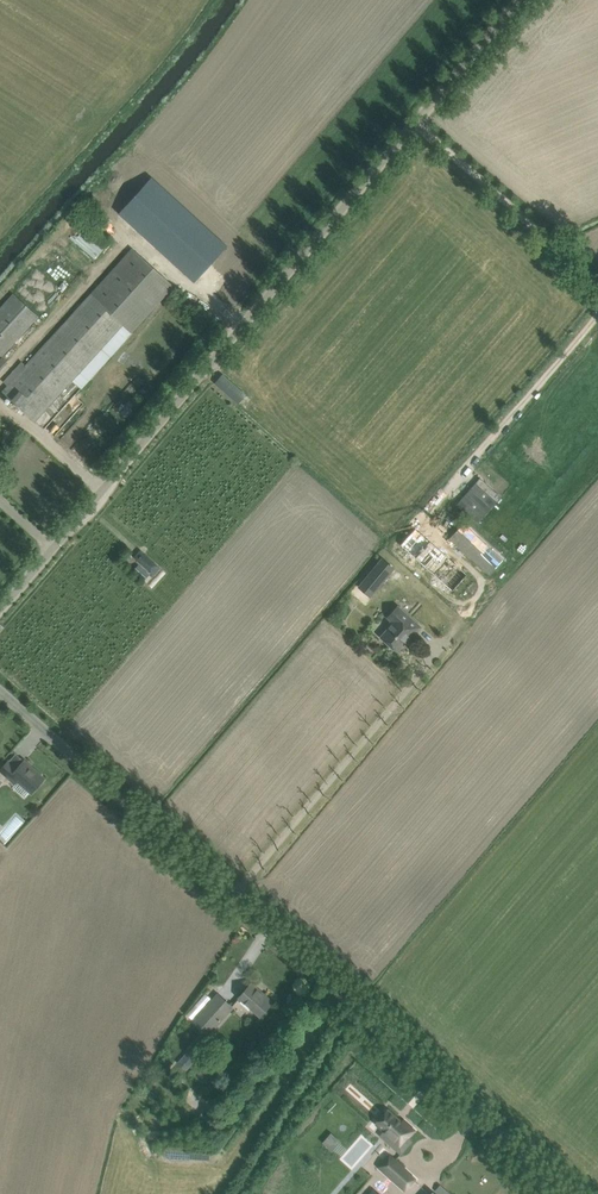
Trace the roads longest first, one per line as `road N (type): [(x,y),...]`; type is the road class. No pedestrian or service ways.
road 1 (unclassified): [(0,606),(517,0)]
road 2 (unclassified): [(566,1193),(0,694)]
road 3 (track): [(411,124),(597,288)]

